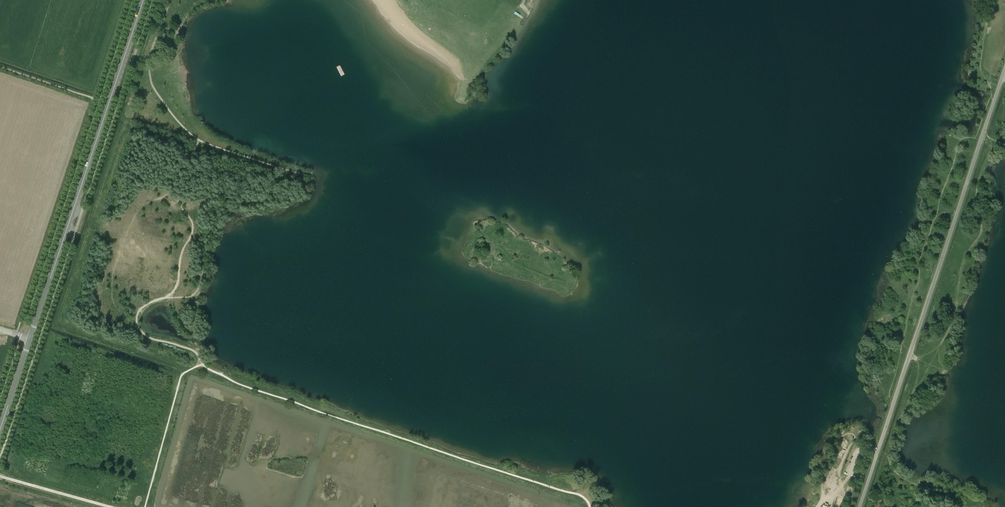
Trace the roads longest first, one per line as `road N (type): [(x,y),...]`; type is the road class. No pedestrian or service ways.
road 1 (unclassified): [(860,506),(1004,68)]
road 2 (secondary): [(0,430),(143,0)]

